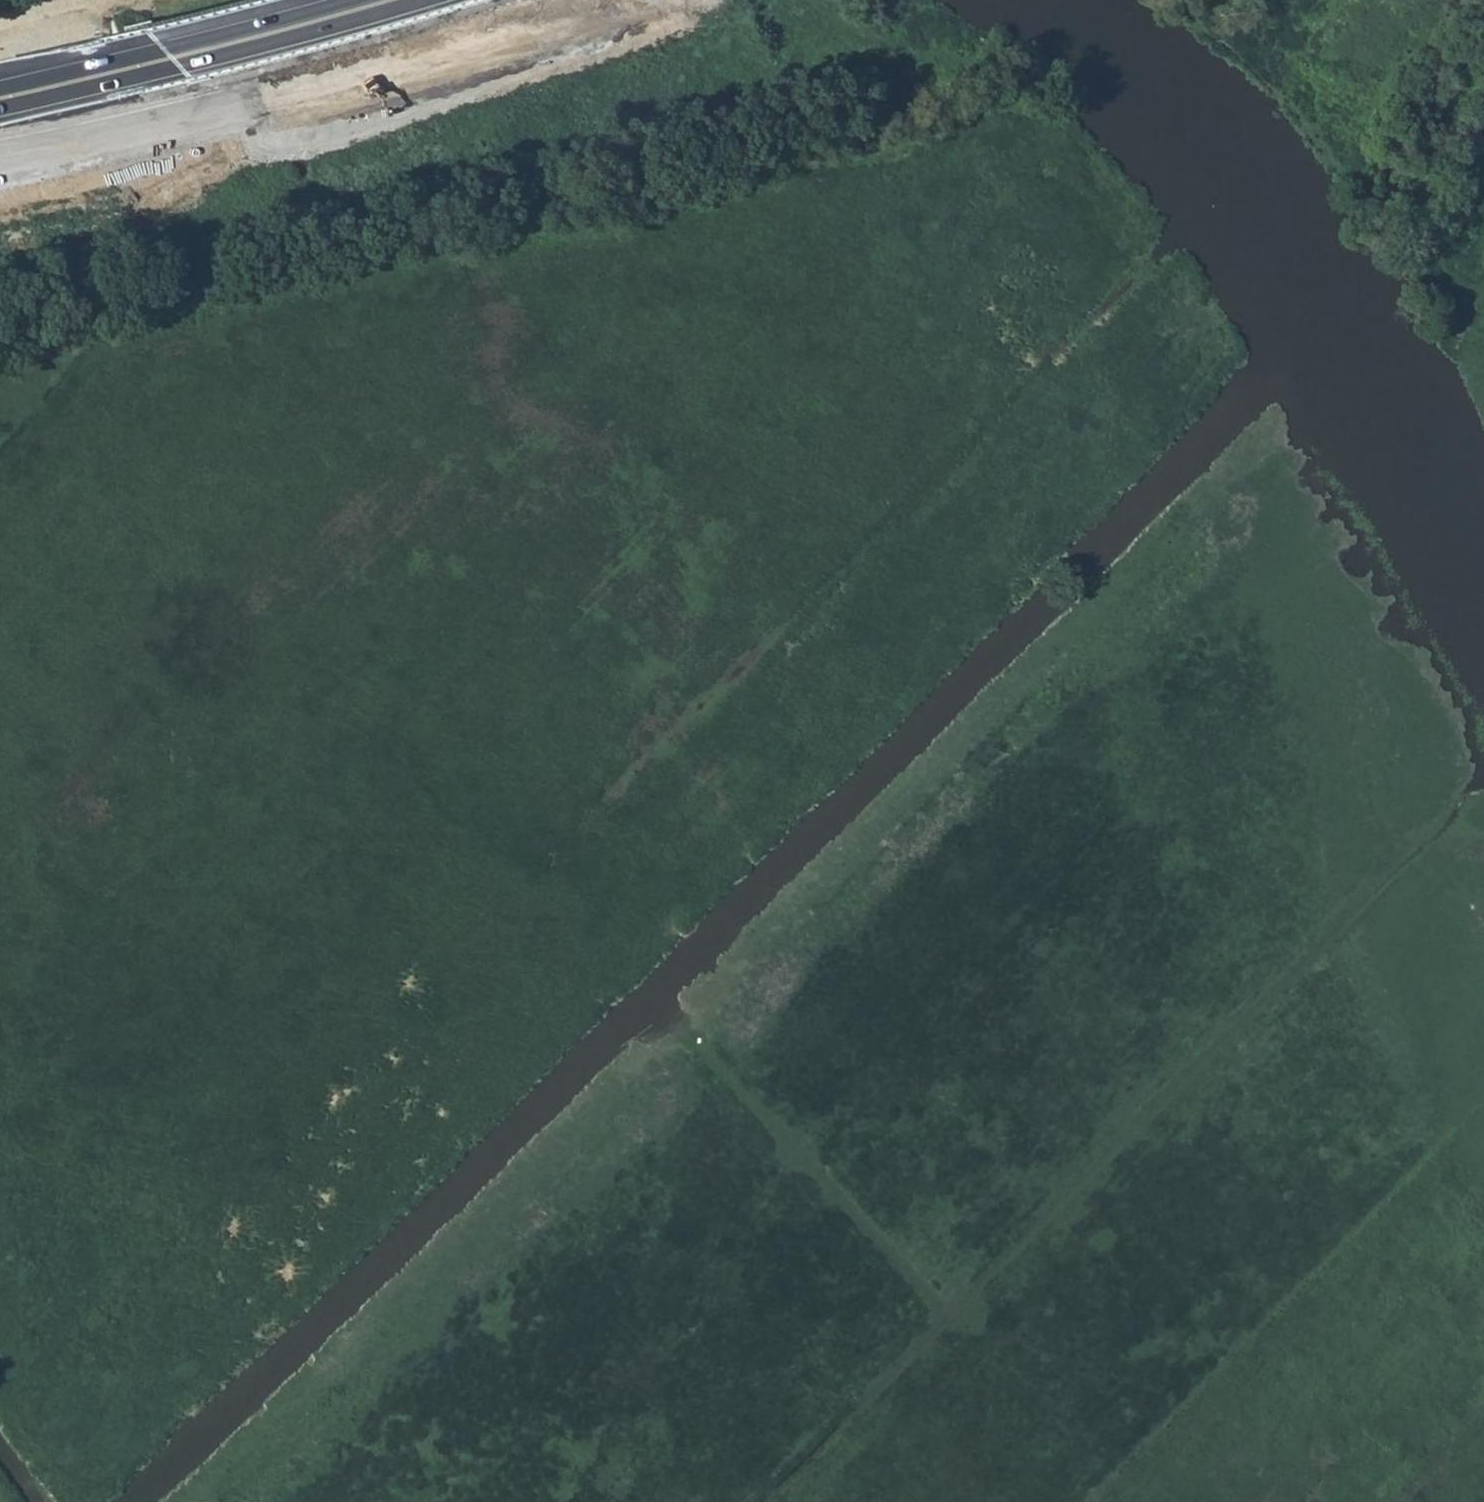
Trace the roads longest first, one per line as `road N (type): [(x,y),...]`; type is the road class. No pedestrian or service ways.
road 1 (trunk): [(0,157),(311,83),(590,0)]
road 2 (trunk): [(388,0),(0,97)]
road 3 (track): [(133,0),(0,39)]

